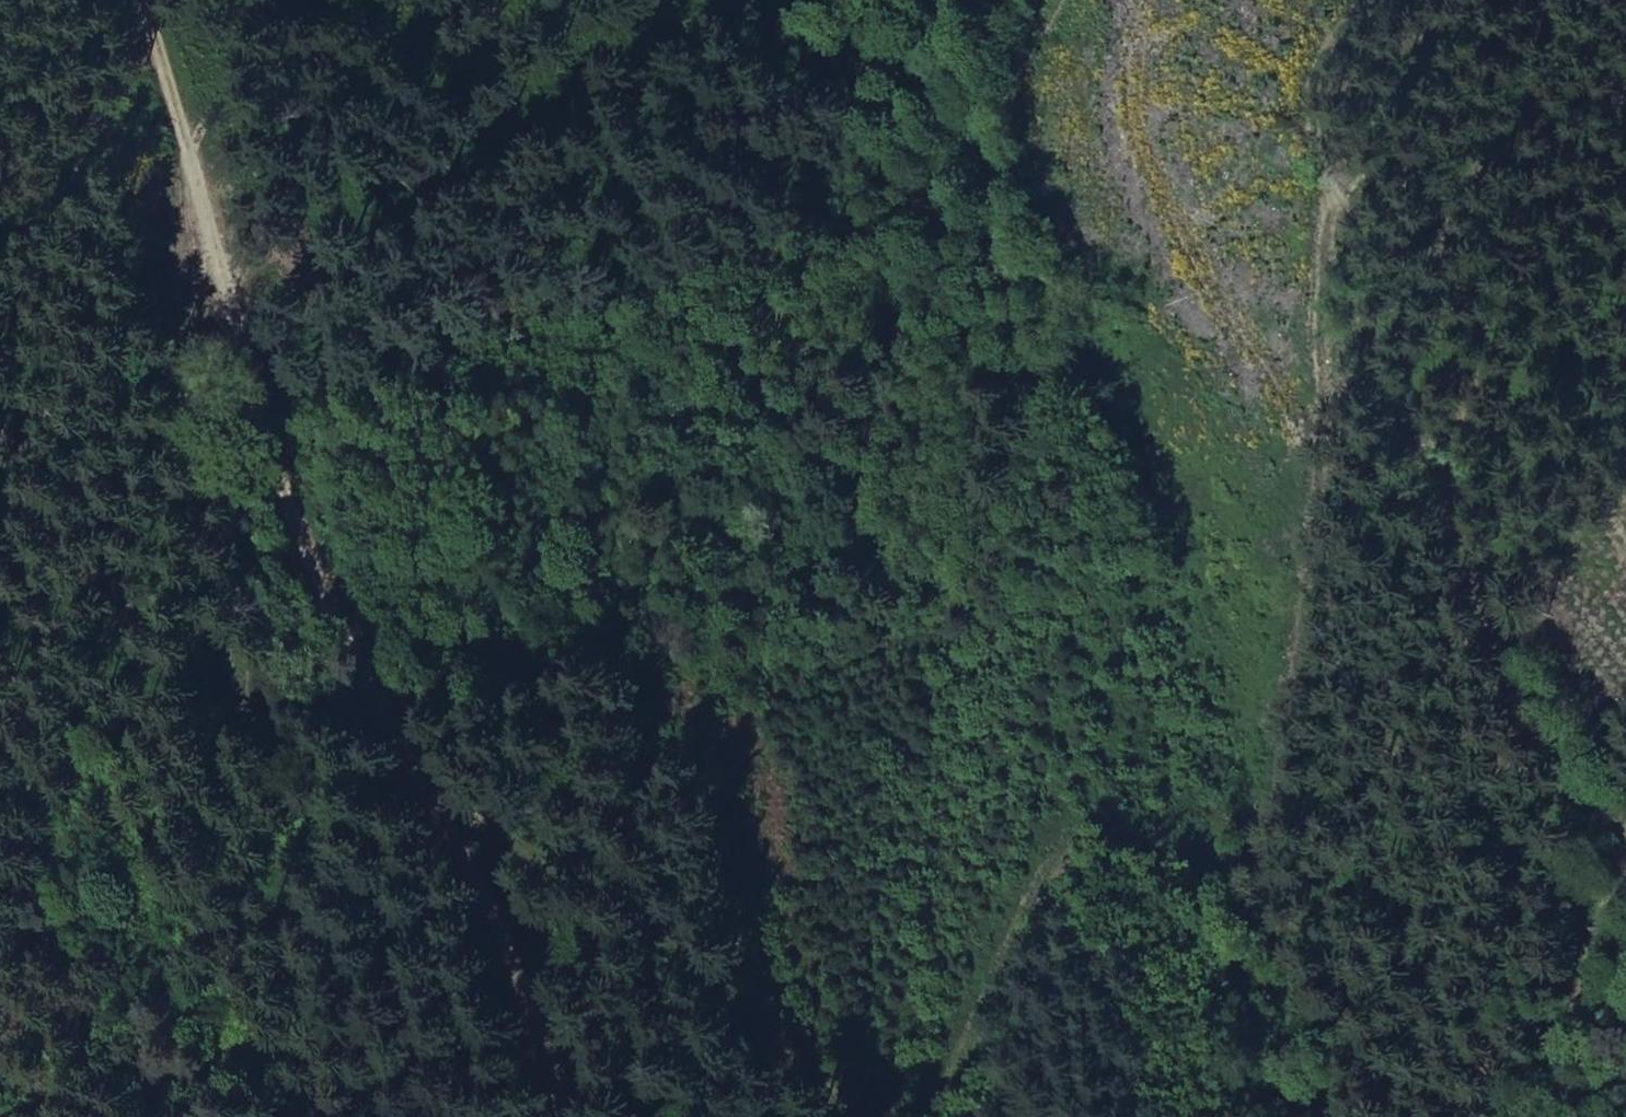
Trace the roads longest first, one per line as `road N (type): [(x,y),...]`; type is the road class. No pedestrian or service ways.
road 1 (track): [(596,1116),(583,1037),(306,518),(247,245),(179,0)]
road 2 (track): [(1625,796),(1540,710),(1323,122),(1332,0)]

